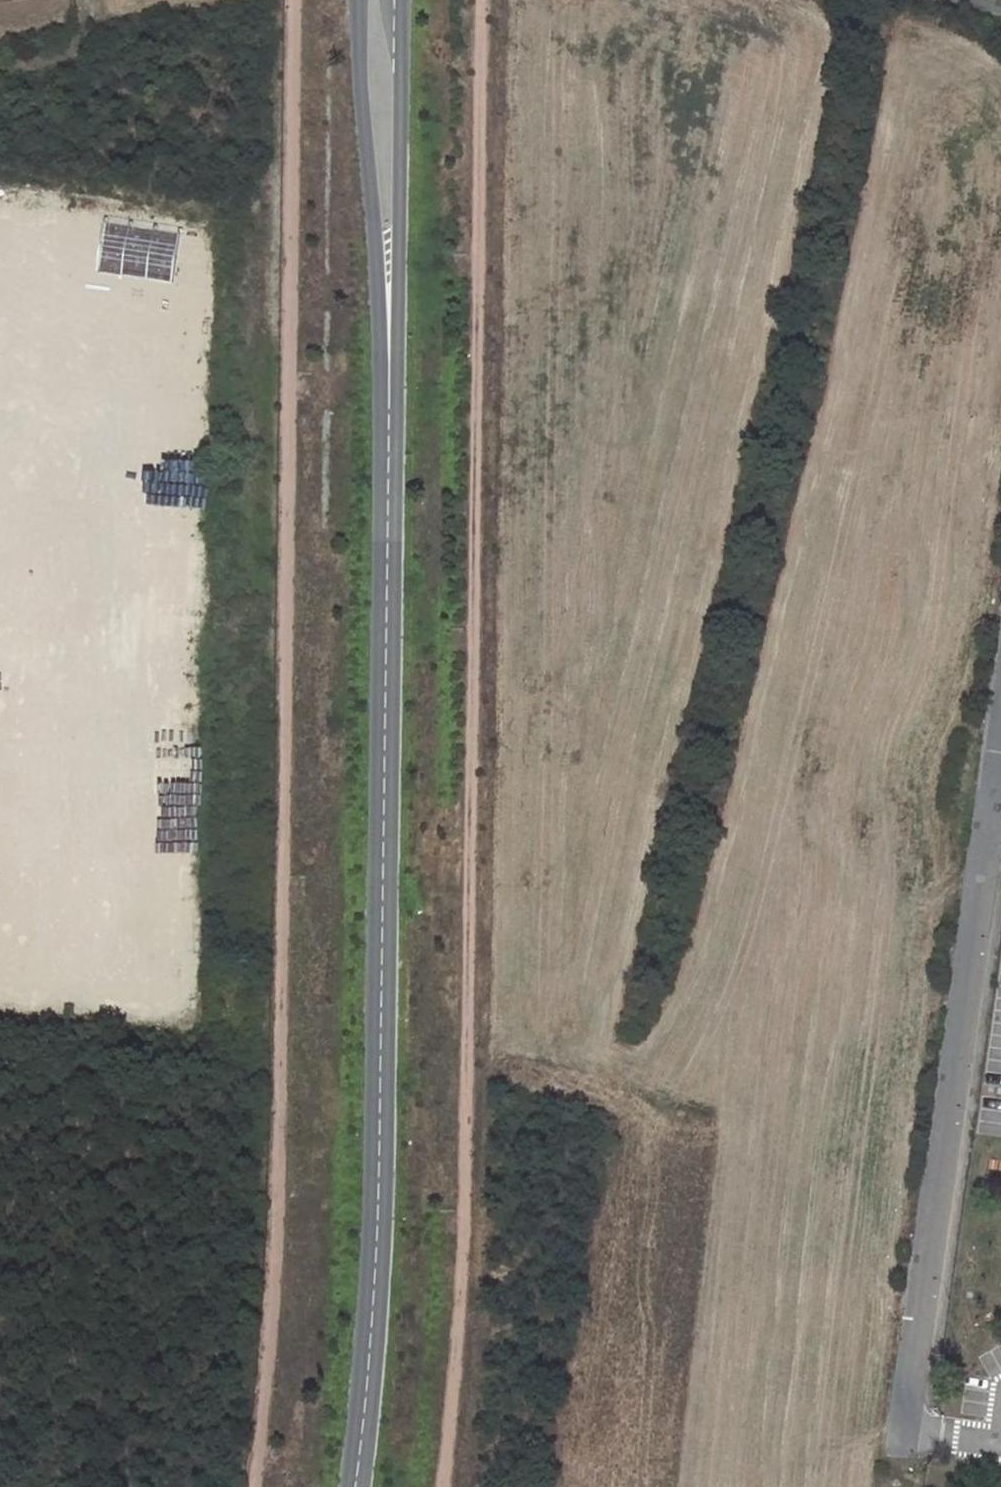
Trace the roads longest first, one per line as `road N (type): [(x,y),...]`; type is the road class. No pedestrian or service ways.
road 1 (tertiary): [(388,401),(378,1190),(353,1486)]
road 2 (unclassified): [(1000,729),(901,1432)]
road 3 (tertiary): [(357,0),(388,401)]
road 4 (tertiary): [(388,401),(400,0)]

